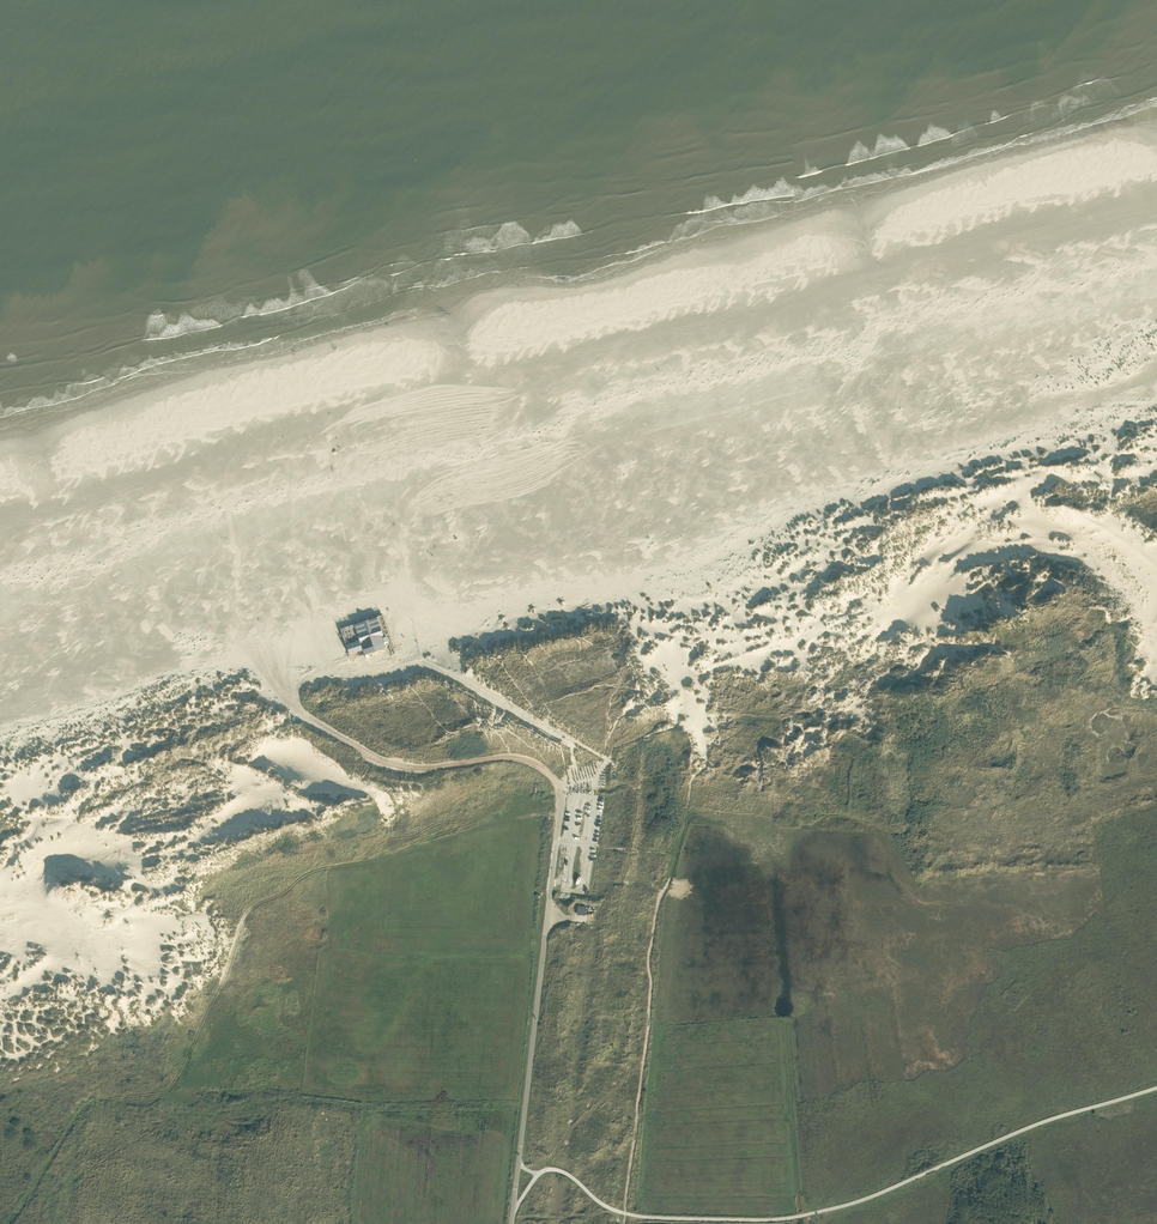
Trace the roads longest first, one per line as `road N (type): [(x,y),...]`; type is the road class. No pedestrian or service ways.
road 1 (track): [(7,1223),(86,1107),(105,1099),(148,1102),(175,1082),(250,910),(316,871),(552,815)]
road 2 (unclassified): [(511,1223),(563,791)]
road 3 (track): [(563,791),(512,757),(430,767),(388,760),(299,710),(285,679)]
road 4 (track): [(563,791),(595,781),(608,760),(421,660)]
road 5 (track): [(148,1102),(171,1113),(296,1097),(362,1106)]
road 6 (track): [(643,1062),(561,1141),(547,1170)]

